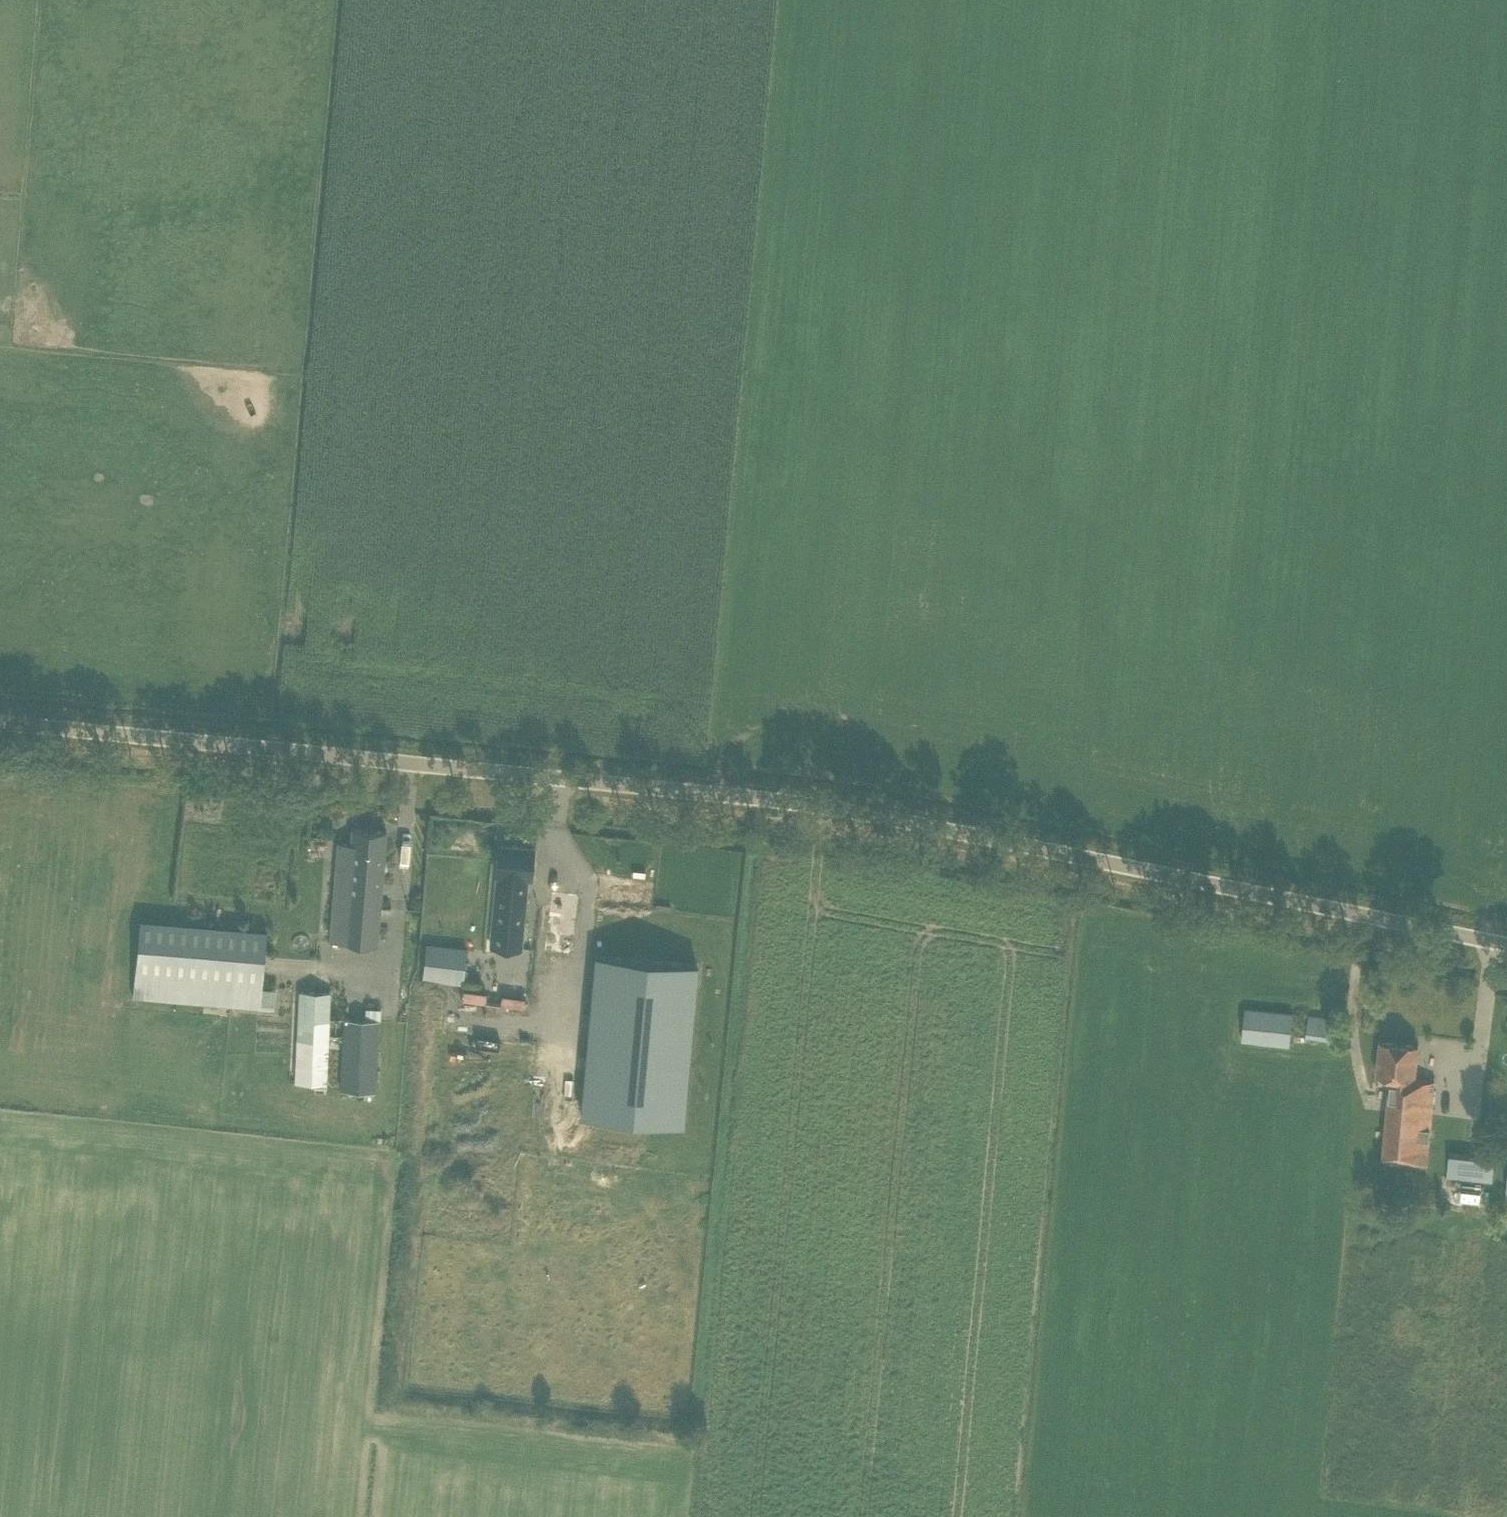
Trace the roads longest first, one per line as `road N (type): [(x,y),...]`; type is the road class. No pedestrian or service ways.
road 1 (unclassified): [(1506,943),(960,827),(750,796),(0,721)]

